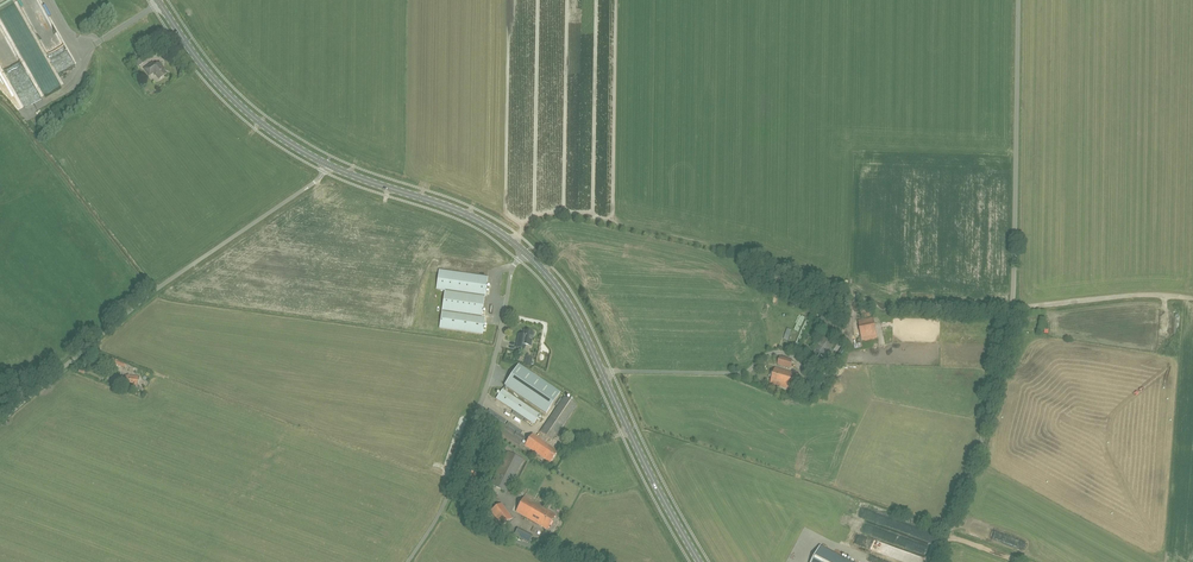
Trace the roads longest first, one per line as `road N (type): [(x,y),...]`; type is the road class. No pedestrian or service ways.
road 1 (track): [(519,235),(539,218),(566,213),(760,255),(901,306),(1192,297)]
road 2 (unclassified): [(938,561),(990,419),(1012,321),(1019,0)]
road 3 (unclassified): [(0,421),(156,290),(314,182),(327,164)]
road 4 (secondary): [(699,561),(576,317),(526,253)]
road 5 (residential): [(518,259),(492,370),(446,500),(408,561)]
road 6 (secondary): [(327,164),(229,95),(157,0)]
road 7 (secondary): [(526,253),(460,211),(327,164)]

